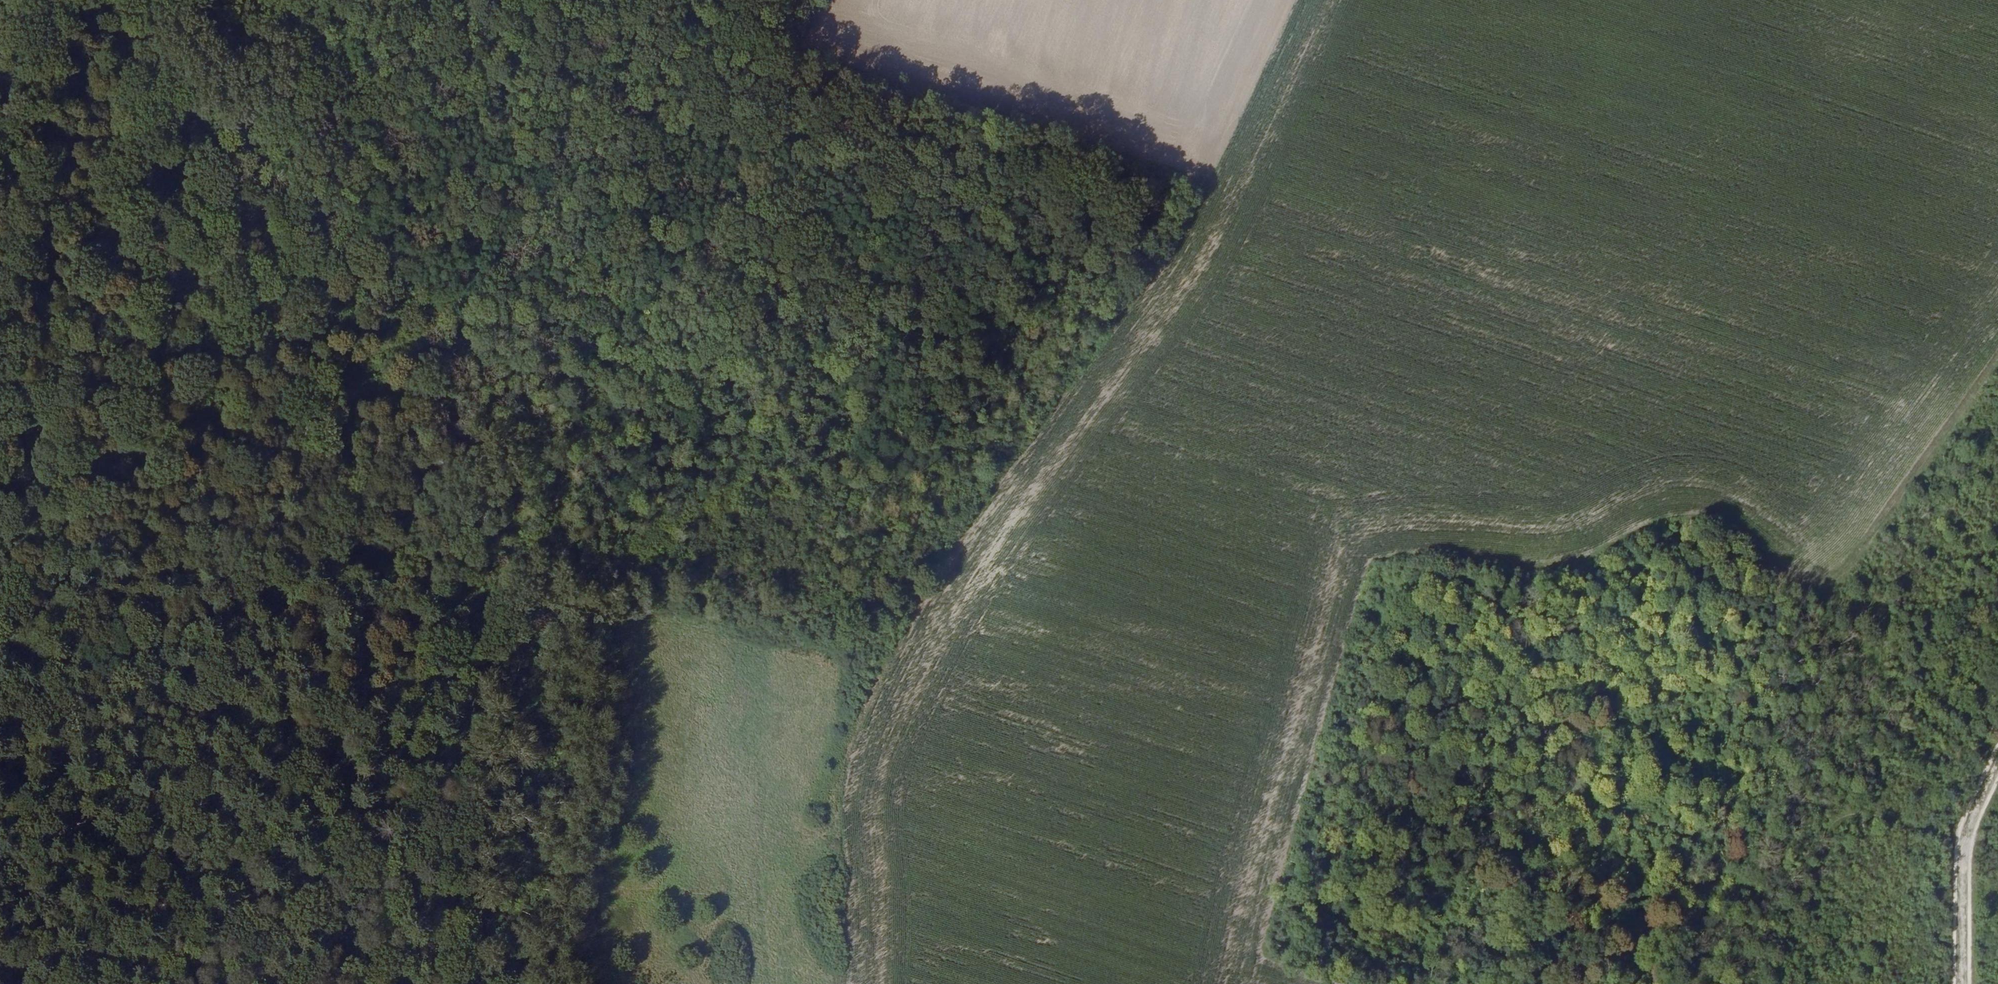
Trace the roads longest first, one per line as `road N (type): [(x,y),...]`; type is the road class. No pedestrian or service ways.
road 1 (track): [(134,0),(155,34),(282,153),(433,281),(513,406),(533,456),(497,821),(493,911),(509,983)]

